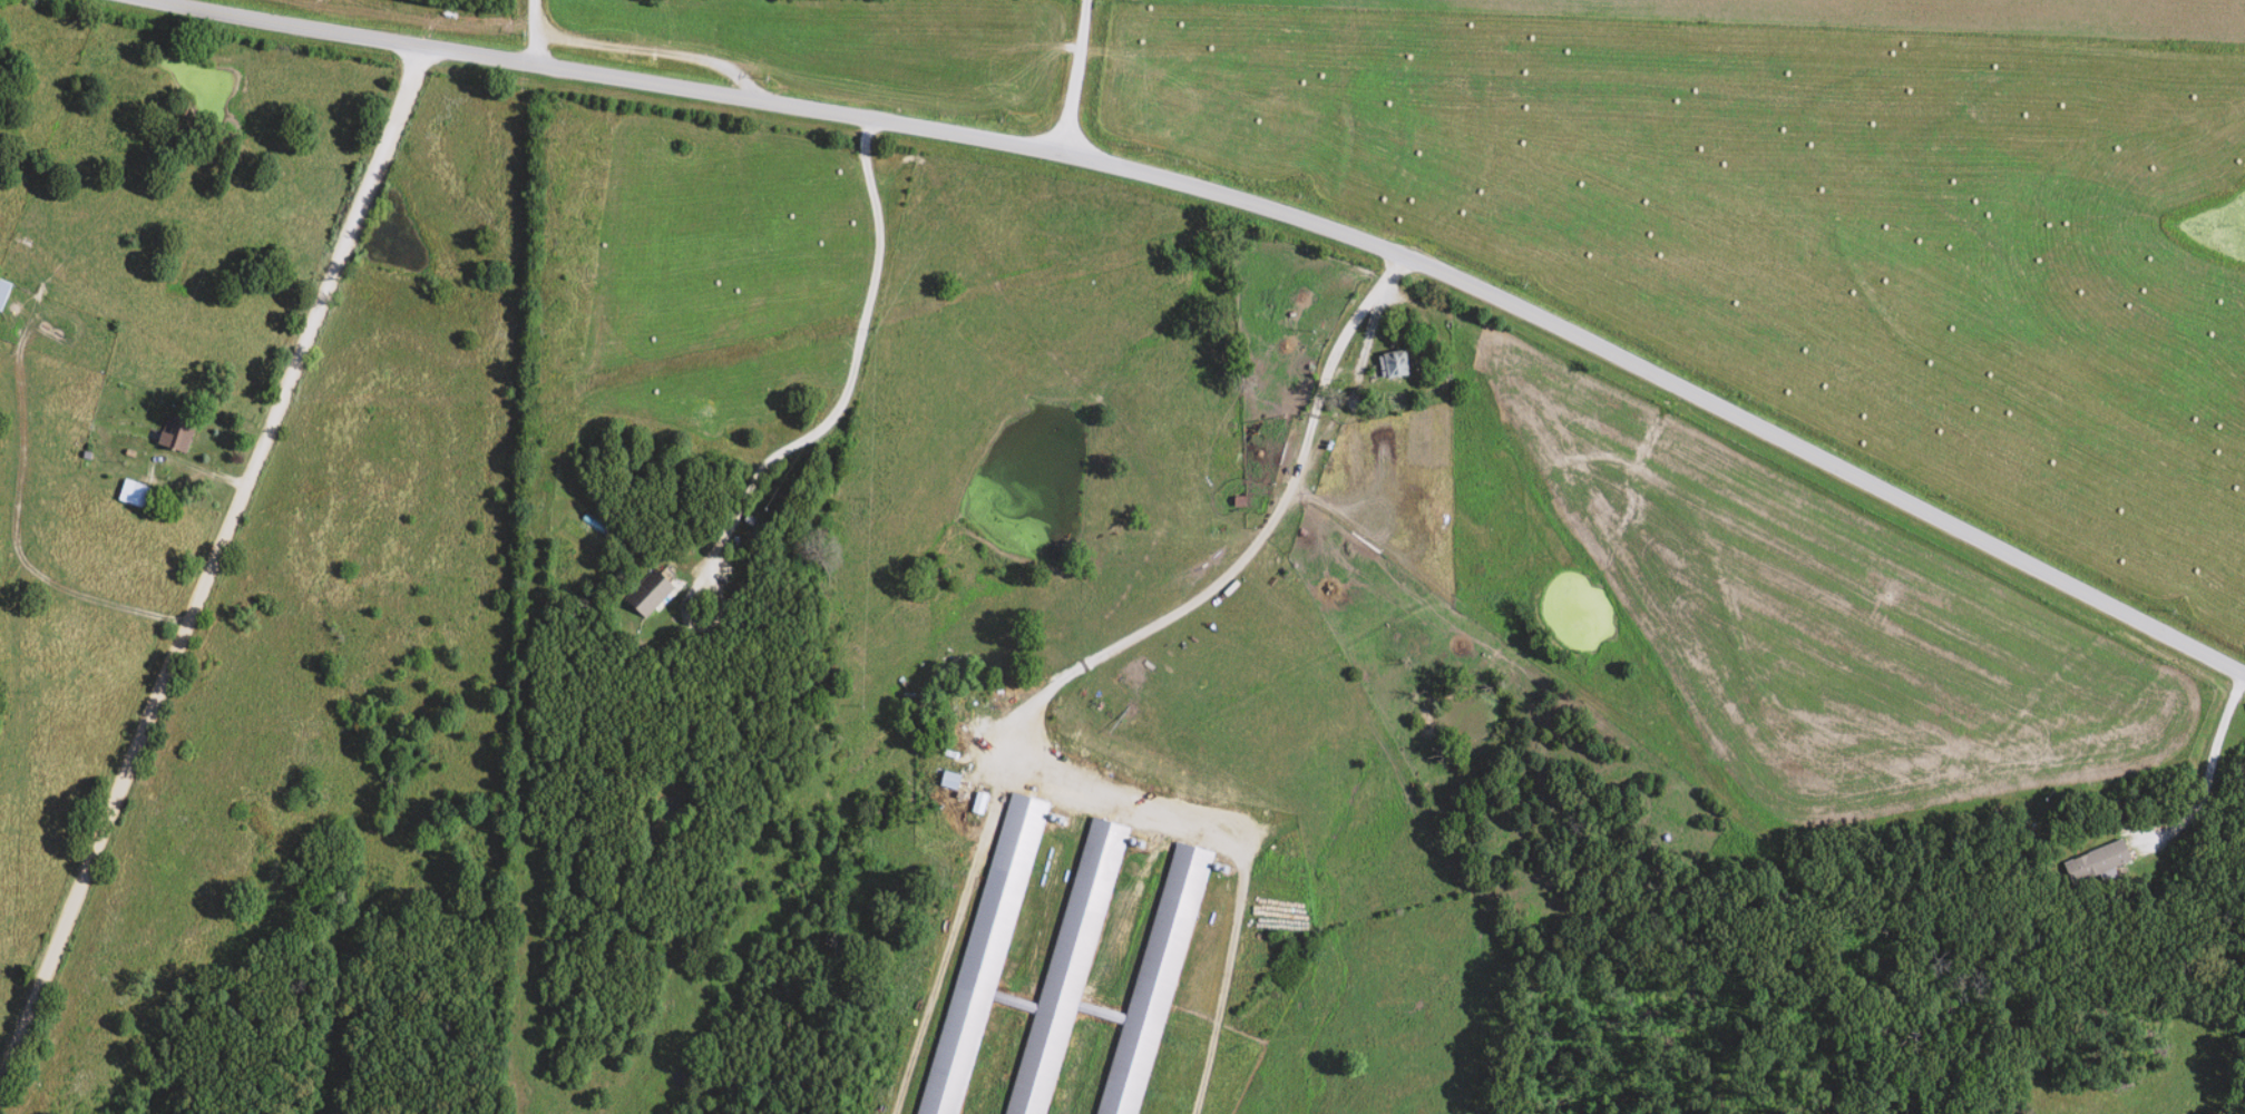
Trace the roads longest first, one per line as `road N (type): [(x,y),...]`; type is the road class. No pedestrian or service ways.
road 1 (secondary): [(2244,676),(1558,326),(1400,255),(1240,199),(1017,144),(155,0)]
road 2 (residential): [(422,47),(255,481),(0,1089)]

